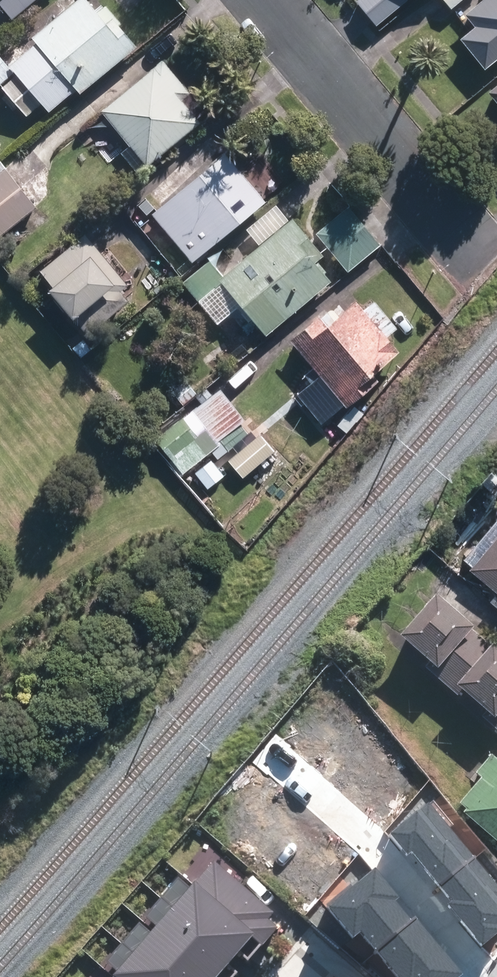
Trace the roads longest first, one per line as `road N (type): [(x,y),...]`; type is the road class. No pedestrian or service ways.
road 1 (residential): [(265,0),(483,260)]

